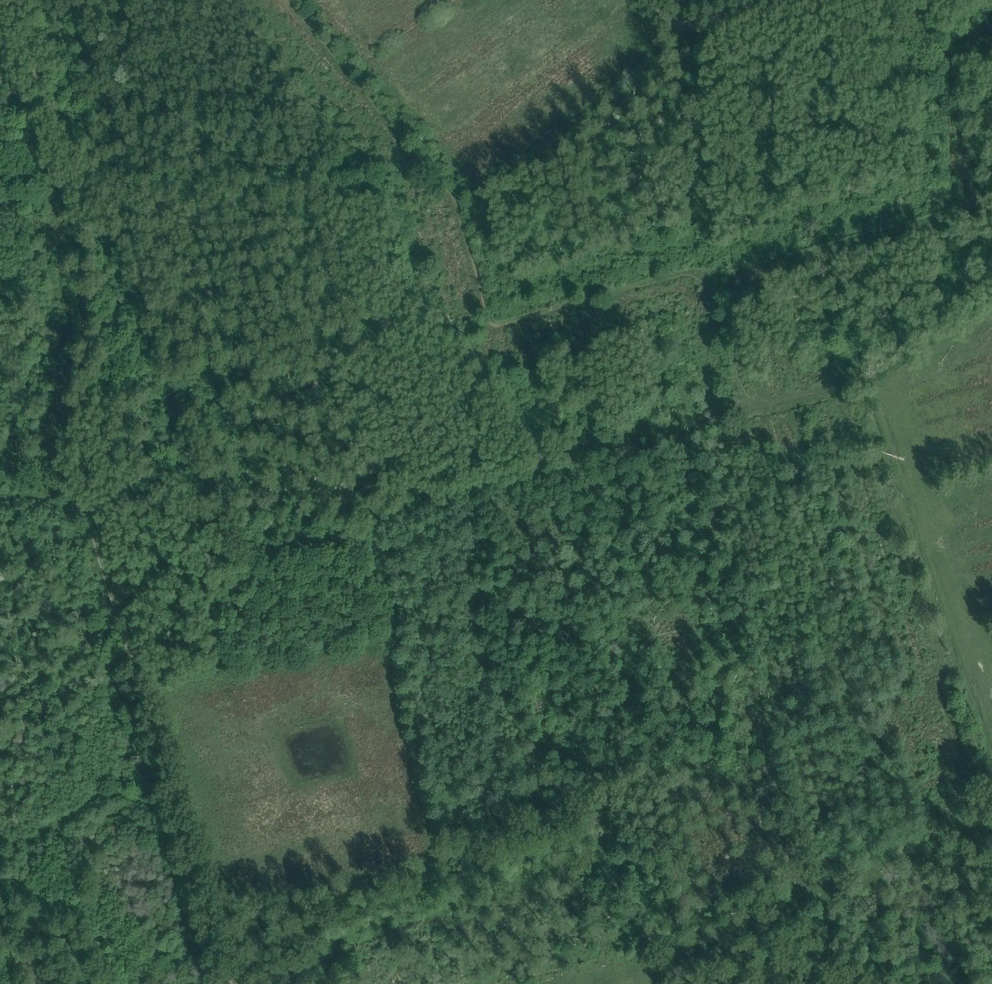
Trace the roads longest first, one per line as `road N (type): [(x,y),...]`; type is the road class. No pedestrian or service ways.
road 1 (track): [(236,983),(140,693),(87,494)]
road 2 (track): [(87,494),(83,191),(7,0)]
road 3 (track): [(83,191),(307,184)]
road 4 (unclassified): [(784,0),(682,27),(654,0)]

